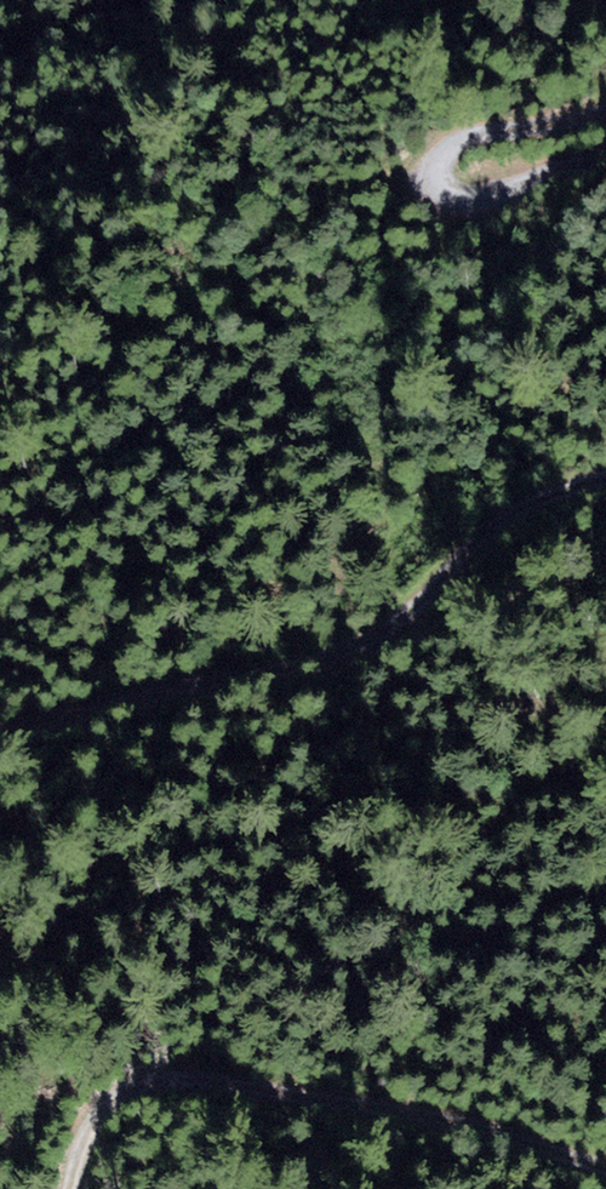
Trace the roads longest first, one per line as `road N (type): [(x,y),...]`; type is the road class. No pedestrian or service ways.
road 1 (track): [(605,475),(517,508),(459,554),(403,618),(350,649),(0,734)]
road 2 (track): [(72,1188),(86,1128),(113,1094),(149,1077),(203,1077),(479,1126),(605,1167)]
road 3 (track): [(605,109),(465,136),(433,159),(436,194),(459,198),(605,158)]

